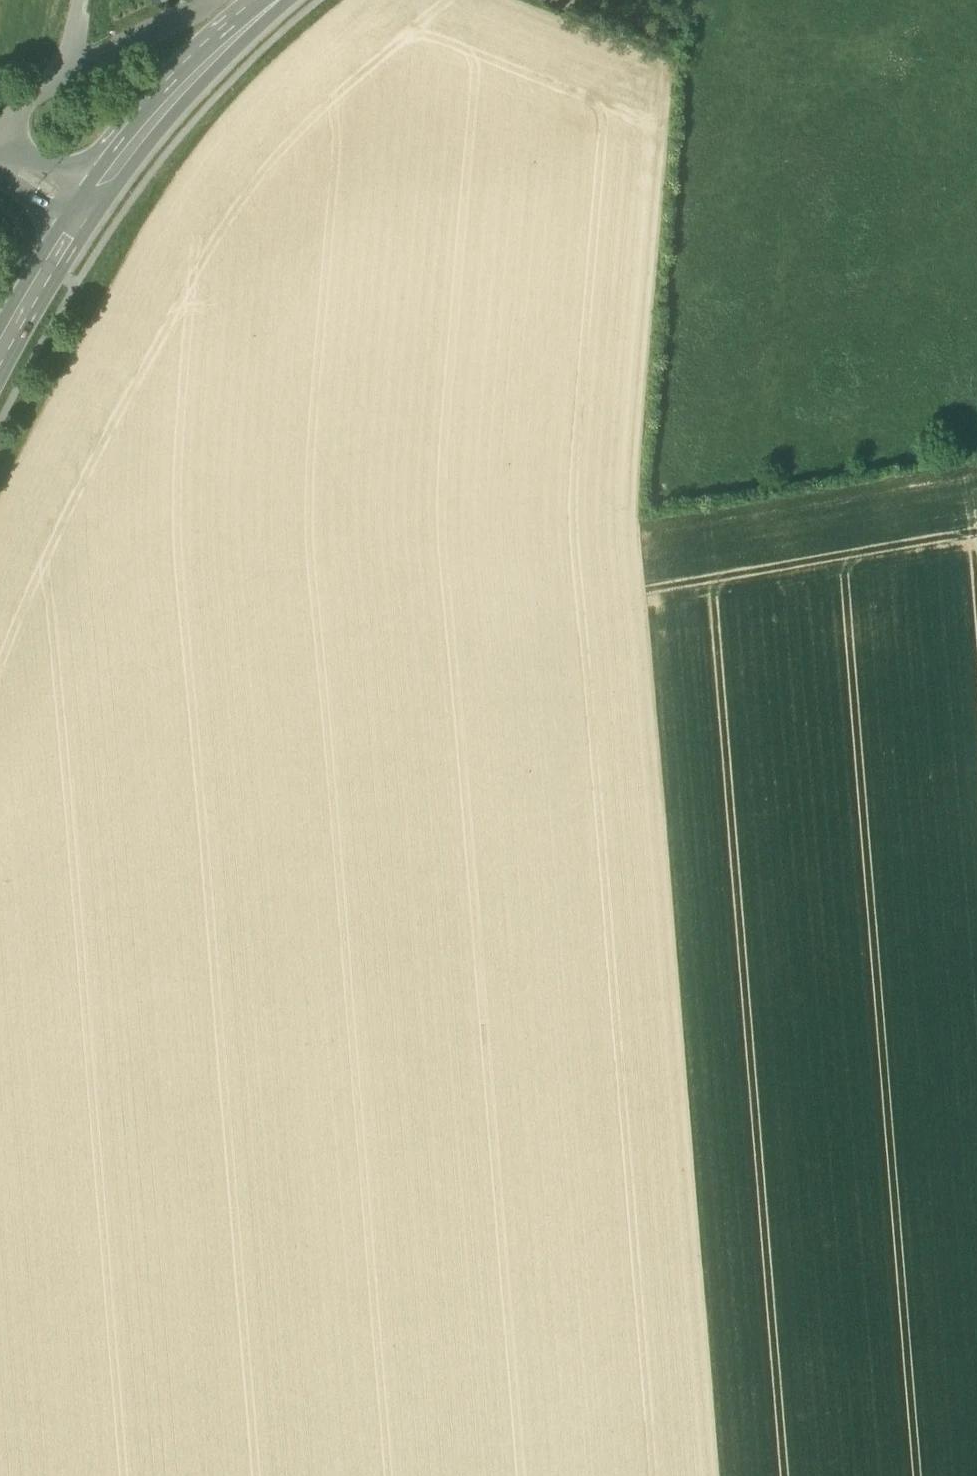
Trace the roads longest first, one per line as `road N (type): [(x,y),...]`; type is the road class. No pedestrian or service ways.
road 1 (secondary): [(268,0),(224,37),(85,204)]
road 2 (secondary): [(0,358),(85,204)]
road 3 (residential): [(67,69),(197,4)]

